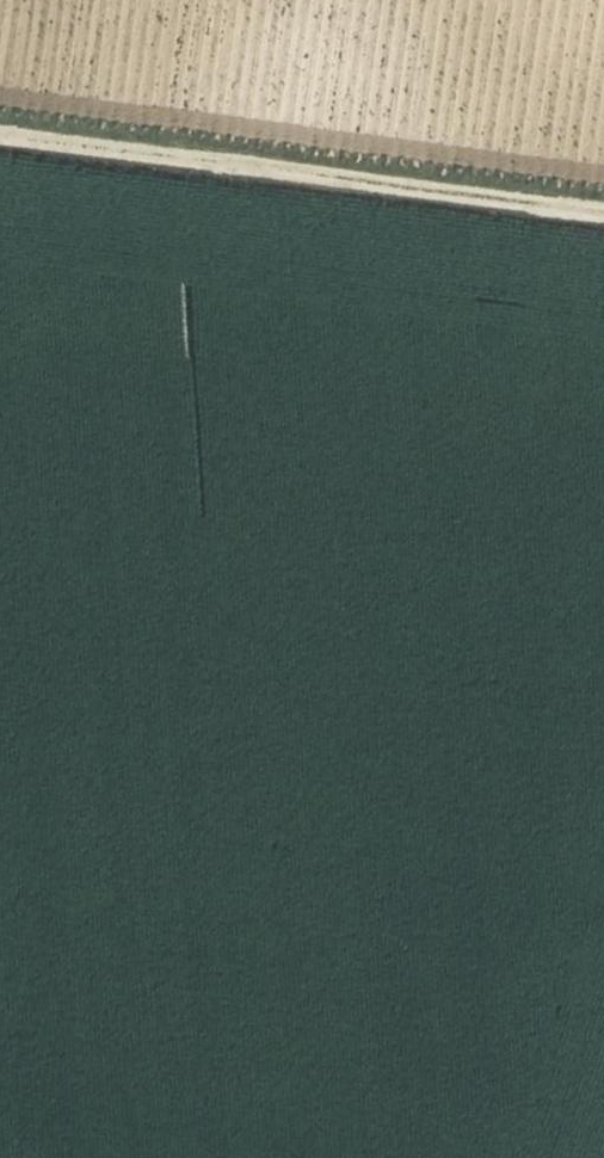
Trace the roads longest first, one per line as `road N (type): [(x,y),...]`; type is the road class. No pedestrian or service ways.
road 1 (track): [(0,122),(603,199)]

